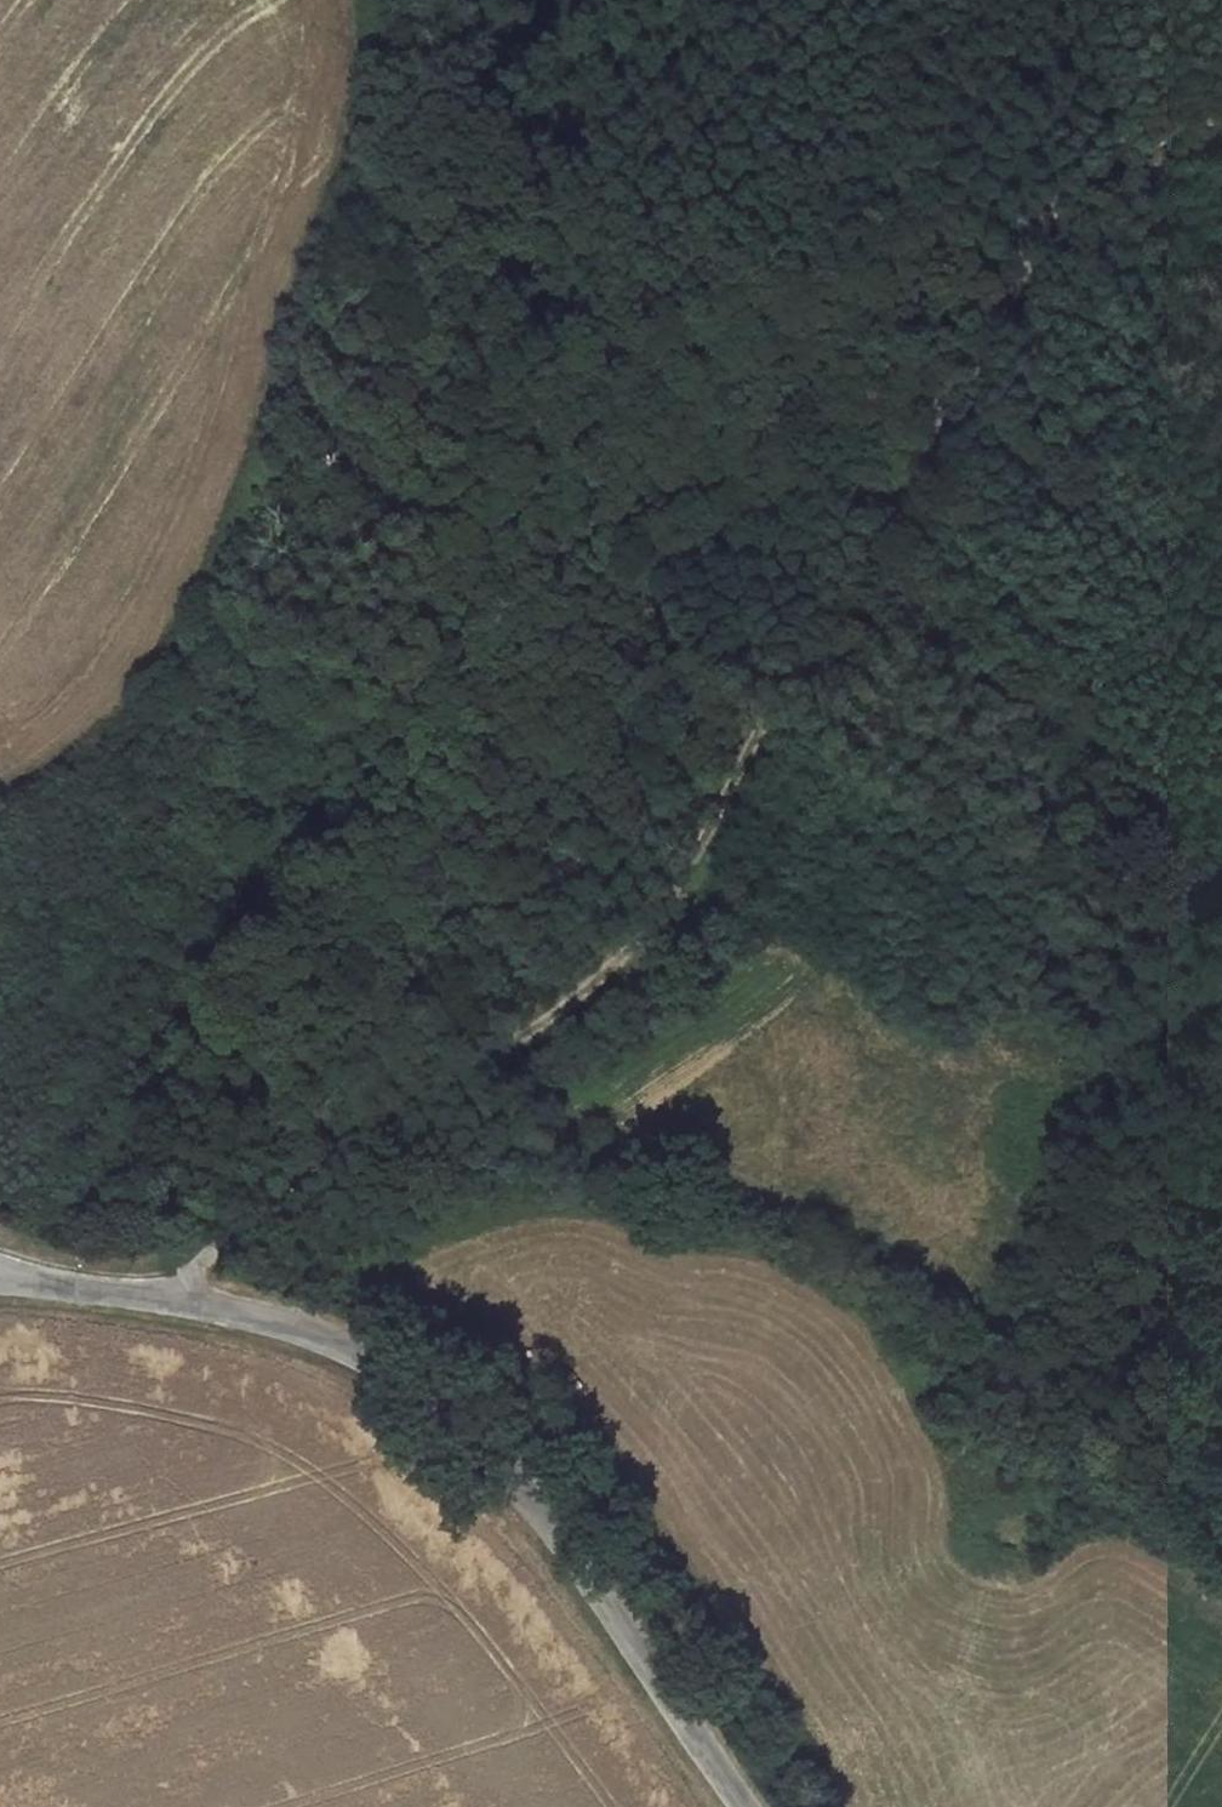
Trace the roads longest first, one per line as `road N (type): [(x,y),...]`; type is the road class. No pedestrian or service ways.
road 1 (track): [(1221,129),(1118,157),(1037,256),(781,696),(668,910),(564,1022),(484,1053),(338,1152),(215,1245),(182,1298)]
road 2 (unclassified): [(748,1806),(521,1475),(459,1415),(301,1327),(182,1298),(0,1274)]
road 3 (track): [(979,357),(910,255),(893,176),(862,162),(832,175)]
road 4 (track): [(1118,157),(1077,20),(1090,0)]

